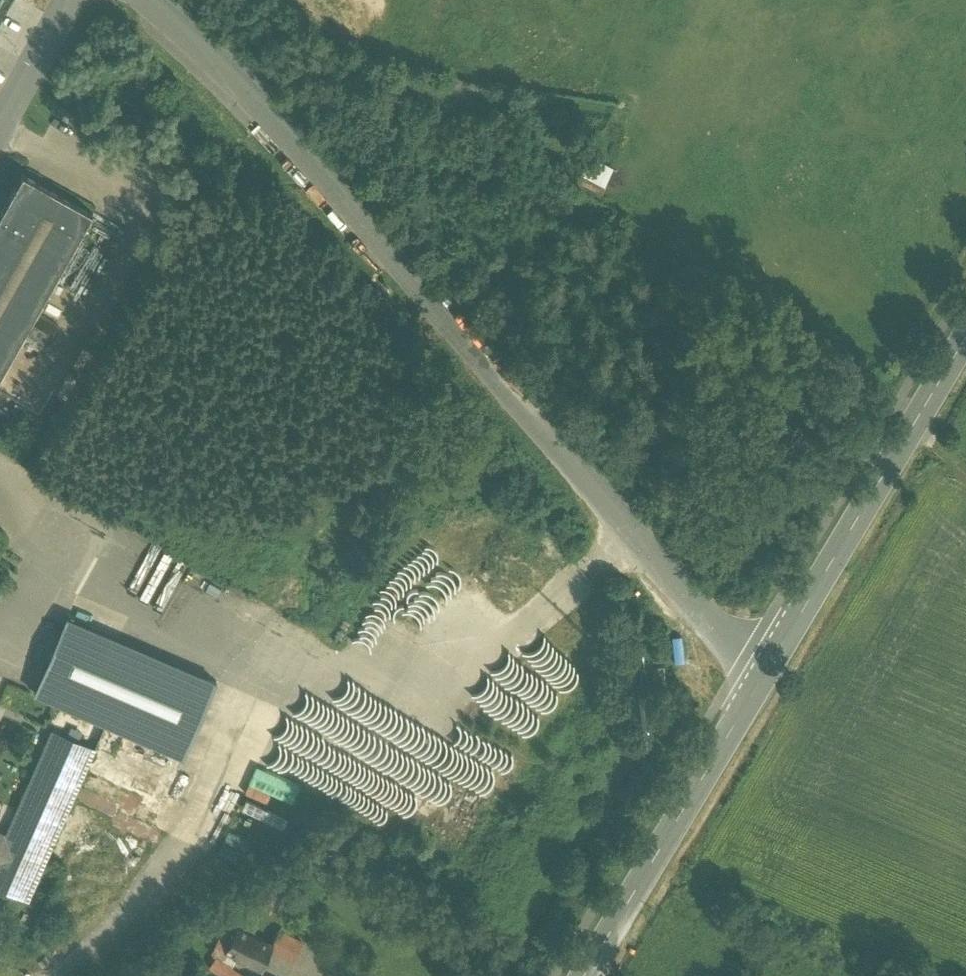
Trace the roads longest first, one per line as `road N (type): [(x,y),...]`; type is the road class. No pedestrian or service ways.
road 1 (residential): [(154,0),(239,75),(376,220),(624,511),(757,684)]
road 2 (secondary): [(965,335),(757,684)]
road 3 (secondary): [(757,684),(582,975)]
road 4 (residential): [(0,109),(62,0)]

